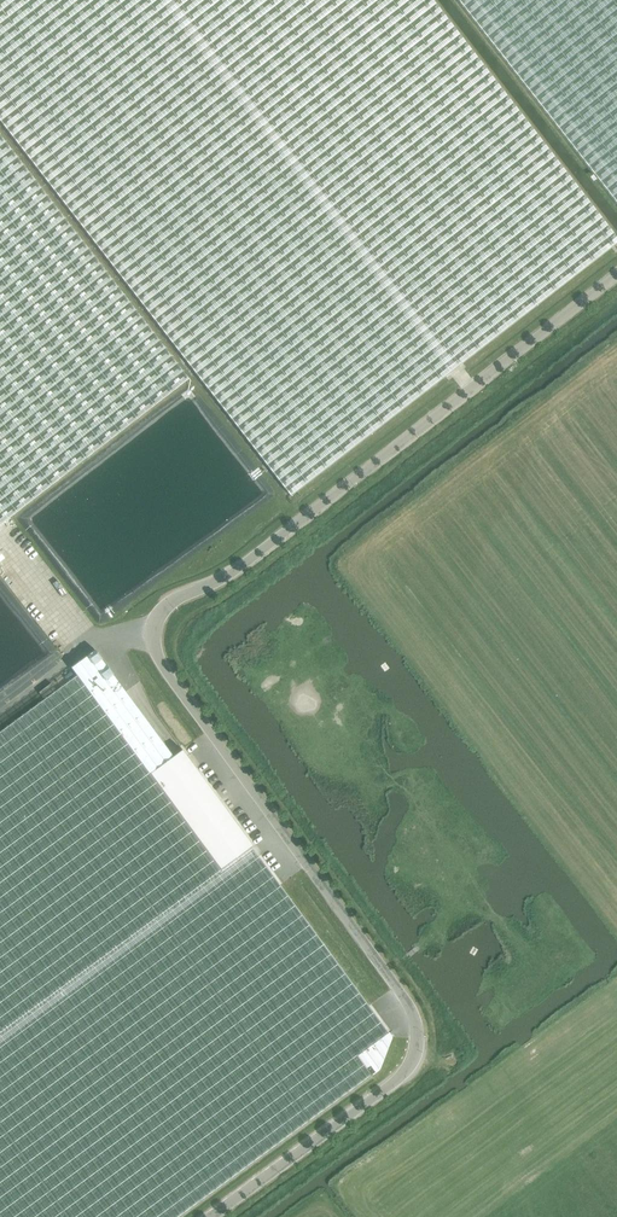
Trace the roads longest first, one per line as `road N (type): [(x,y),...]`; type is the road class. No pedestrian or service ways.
road 1 (tertiary): [(206,1216),(405,1071),(415,1016),(157,655),(164,607),(221,579),(616,272)]

